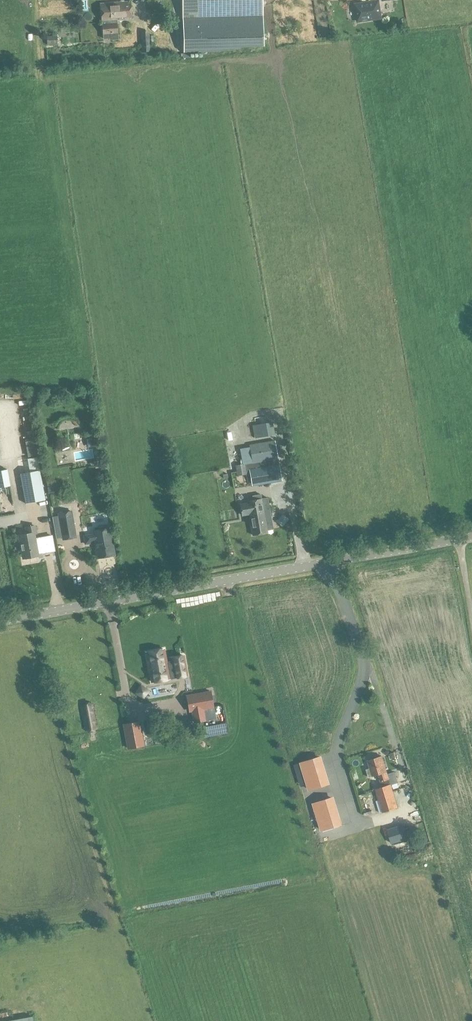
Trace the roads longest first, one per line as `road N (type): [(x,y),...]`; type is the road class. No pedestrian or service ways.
road 1 (unclassified): [(0,623),(471,538)]

